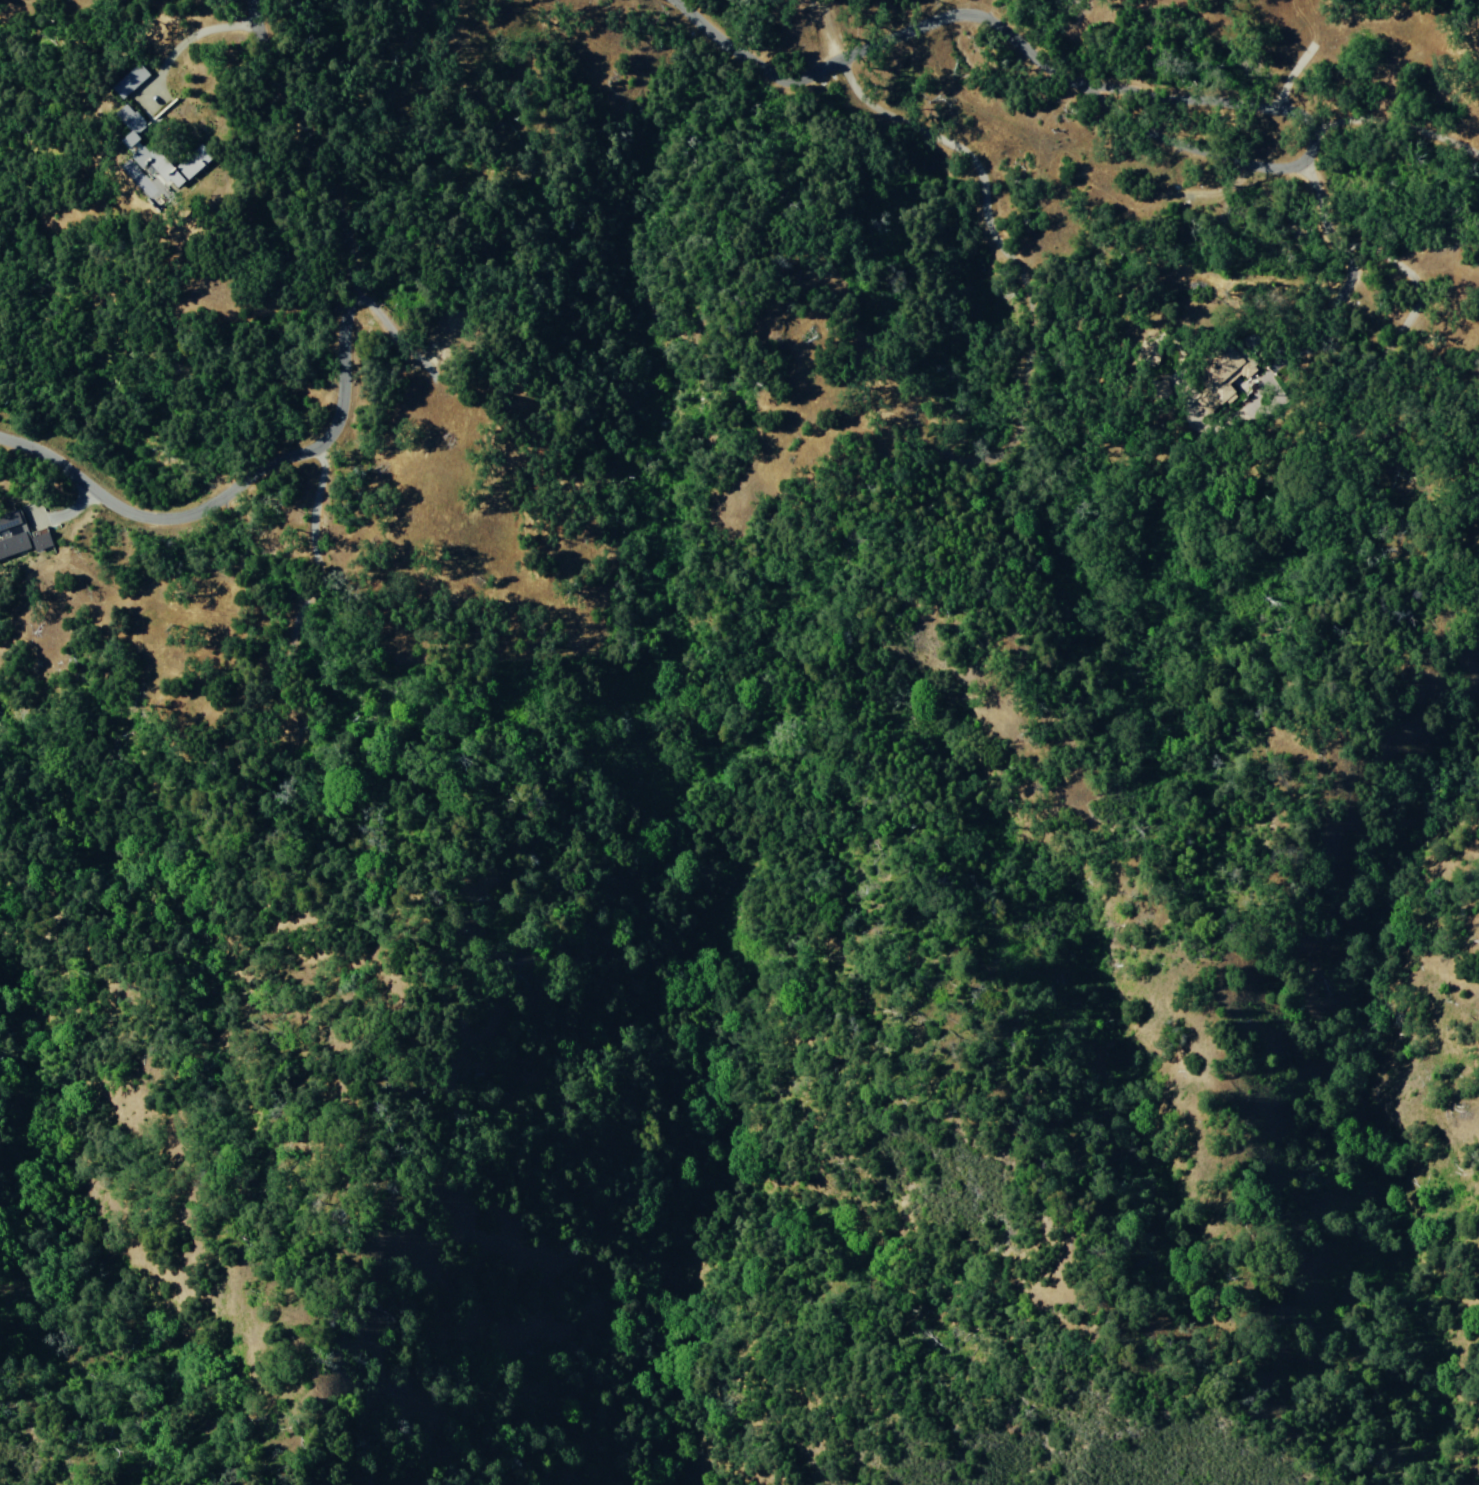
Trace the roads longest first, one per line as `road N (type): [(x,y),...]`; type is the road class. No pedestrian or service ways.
road 1 (residential): [(0,432),(48,448),(123,501),(164,515),(229,495),(339,422),(360,292),(357,244),(263,0)]
road 2 (residential): [(1105,81),(1091,81),(1151,123),(1208,146),(1289,161),(1317,137),(1318,125),(1294,105),(1105,81)]
road 3 (residential): [(688,0),(751,51),(793,72),(966,8),(993,12),(1091,81)]

